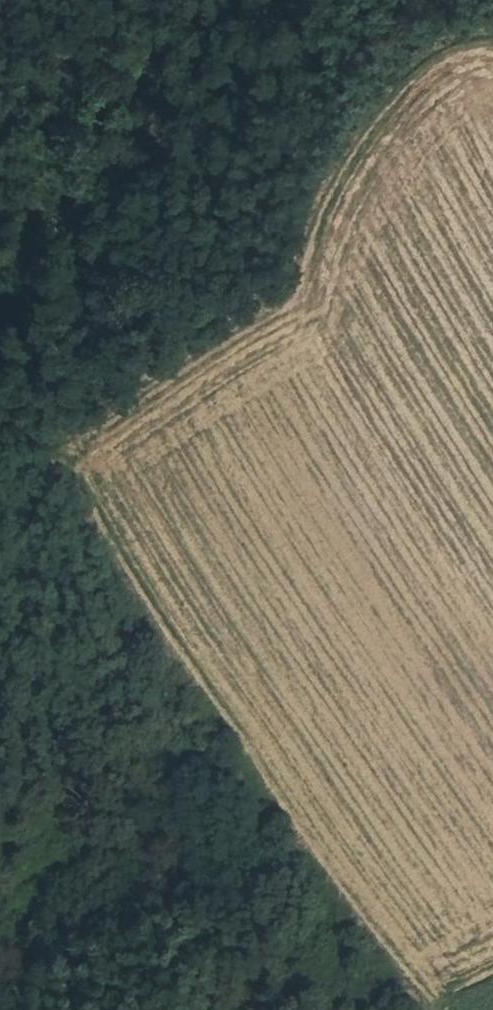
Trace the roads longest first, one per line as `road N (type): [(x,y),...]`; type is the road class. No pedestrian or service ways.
road 1 (track): [(340,0),(226,83),(60,261),(0,282)]

